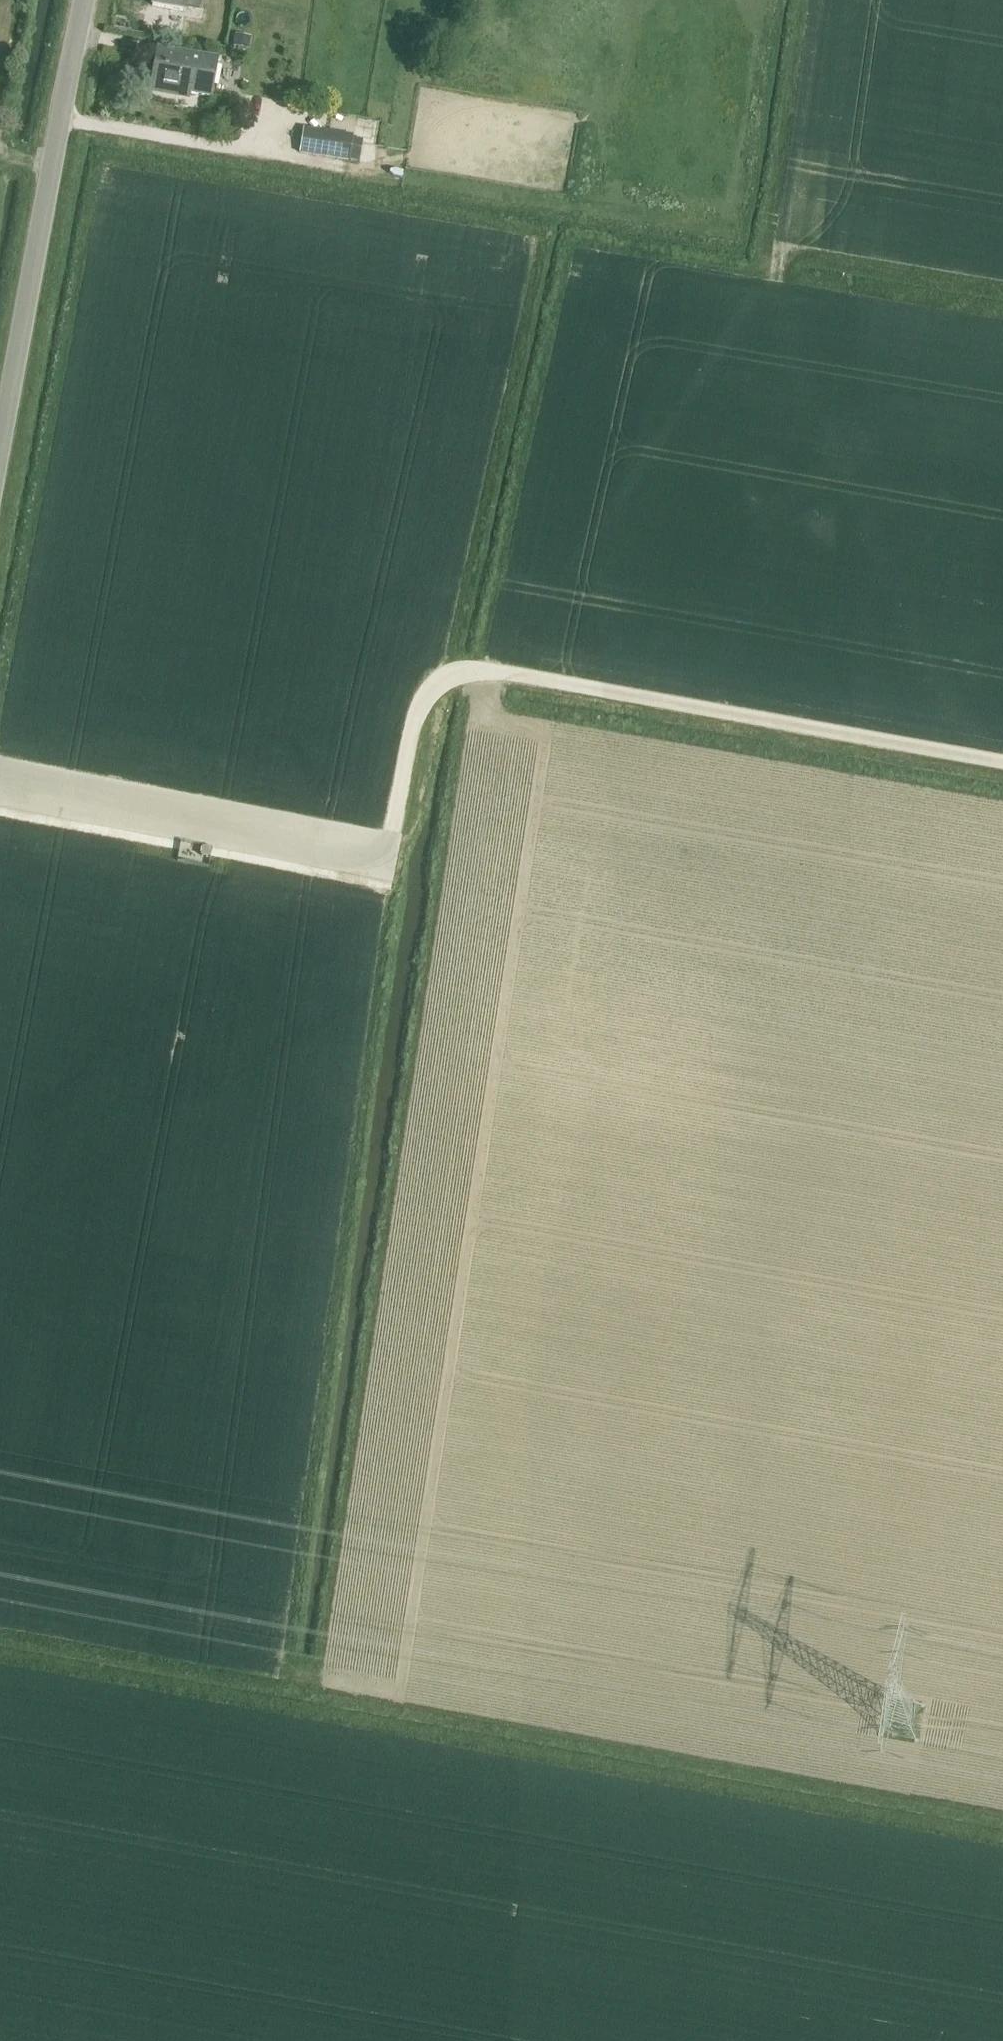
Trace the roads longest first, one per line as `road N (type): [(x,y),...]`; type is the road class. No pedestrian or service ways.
road 1 (track): [(381,852),(414,725),(434,682),(476,670),(1002,765)]
road 2 (tertiary): [(0,450),(86,0)]

